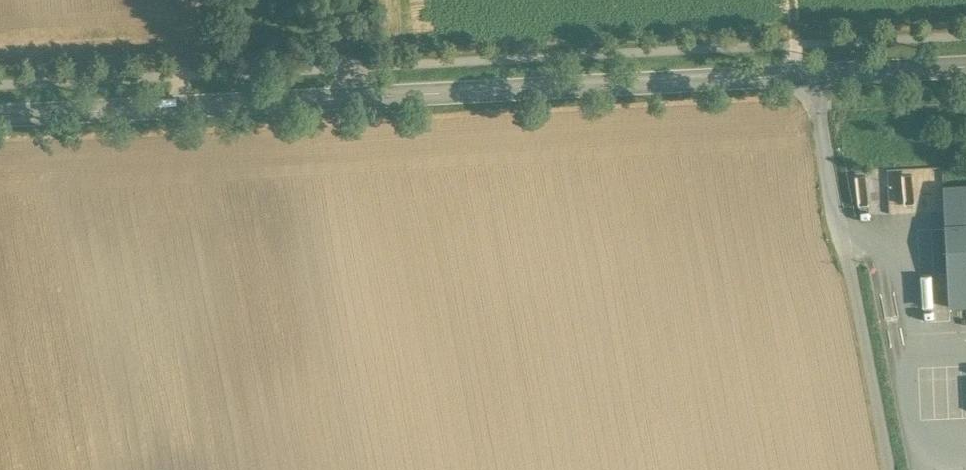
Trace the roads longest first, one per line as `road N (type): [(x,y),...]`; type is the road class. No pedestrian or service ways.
road 1 (tertiary): [(0,115),(809,75)]
road 2 (unclassified): [(888,469),(809,75)]
road 3 (tertiary): [(809,75),(965,66)]

